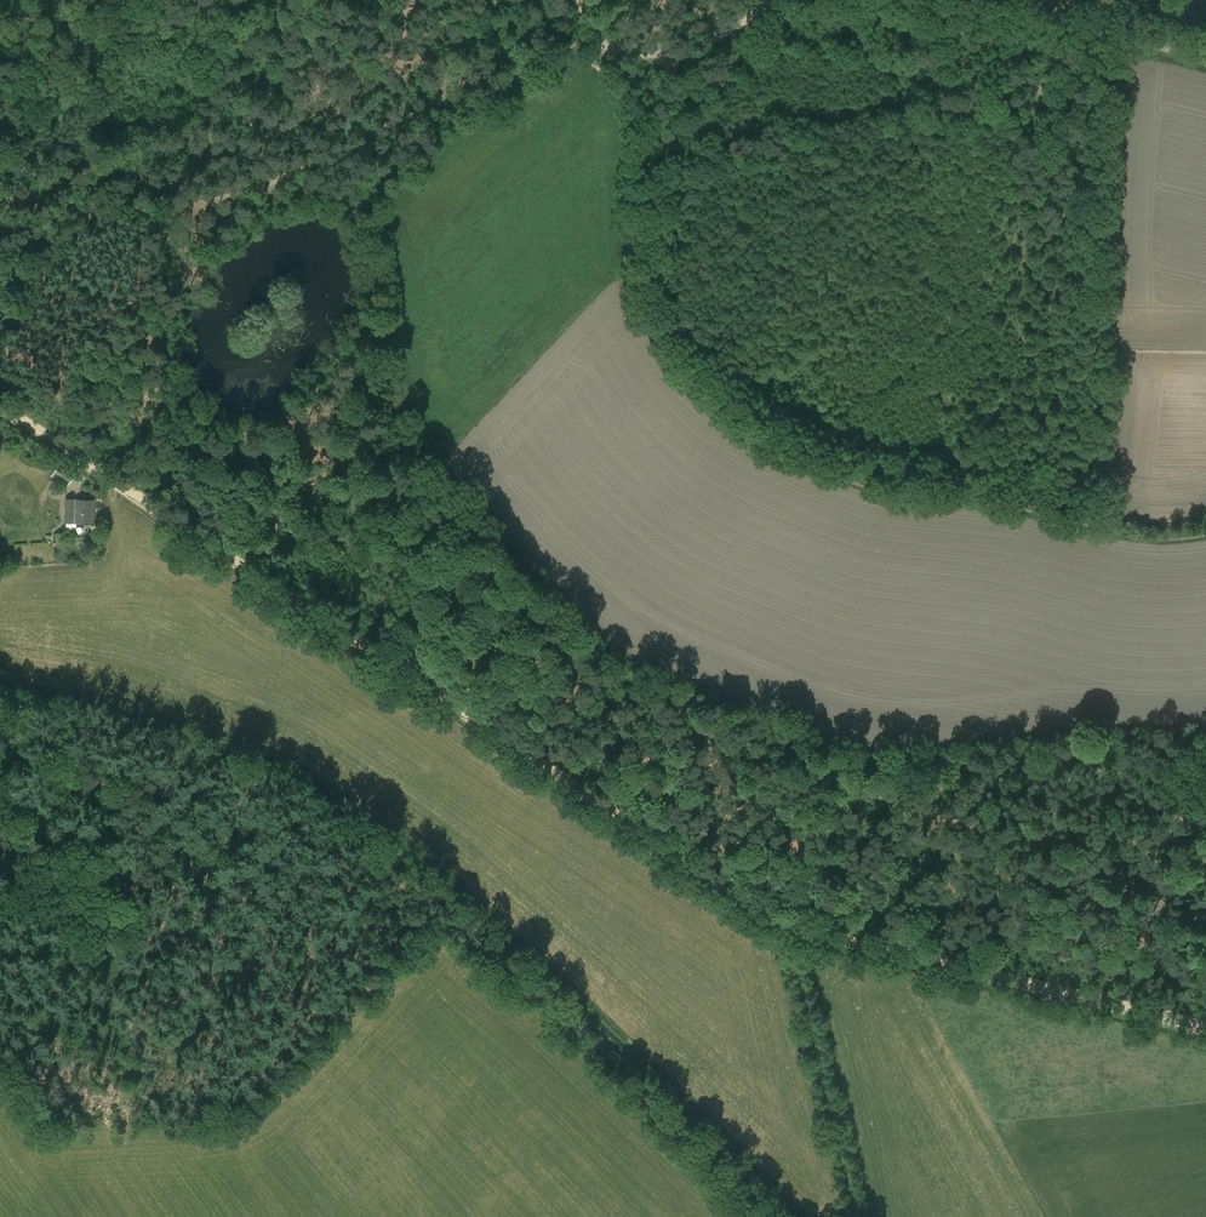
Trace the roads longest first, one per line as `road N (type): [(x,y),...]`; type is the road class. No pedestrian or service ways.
road 1 (track): [(0,407),(675,859),(788,923),(1205,1025)]
road 2 (tertiary): [(1205,58),(876,0)]
road 3 (track): [(764,0),(688,53),(622,48),(601,41),(585,19)]

